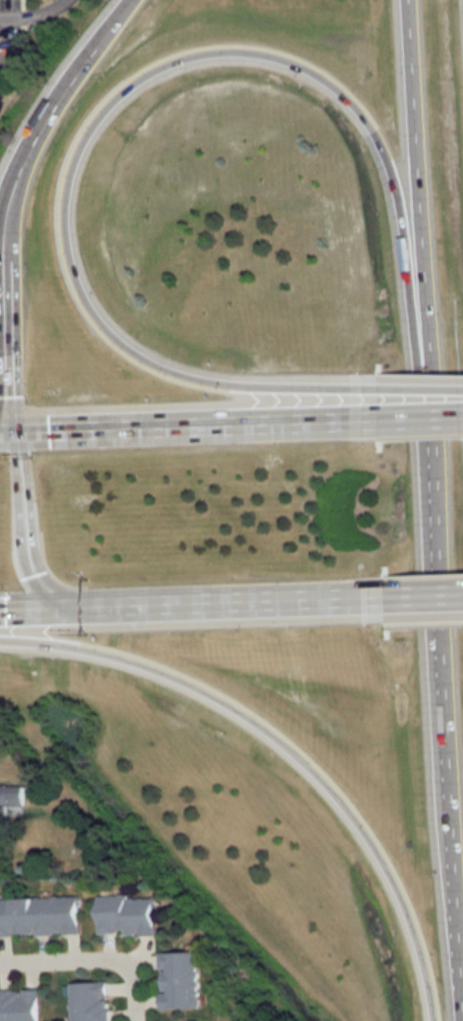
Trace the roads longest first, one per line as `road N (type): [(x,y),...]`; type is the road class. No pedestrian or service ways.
road 1 (motorway): [(377,397),(215,383),(139,355),(87,303),(64,224),(71,166),(101,112),(133,82),(192,54),(255,52),(297,65),(332,87),(372,132)]
road 2 (motorway): [(425,367),(460,1020)]
road 3 (motorway): [(0,635),(154,667),(210,692),(297,754),(336,794),(384,866),(415,943),(431,1020)]
road 4 (trunk): [(0,608),(388,595)]
road 5 (trunk): [(379,419),(0,431)]
road 6 (motorway): [(404,0),(425,367)]
road 7 (motorway): [(100,37),(20,163),(0,258)]
road 8 (motorway): [(372,132),(392,186),(425,367)]
road 9 (trunk): [(13,431),(27,560),(39,584),(70,606)]
road 10 (motorway): [(0,258),(4,396),(13,431)]
road 11 (residential): [(0,964),(110,960),(131,971)]

